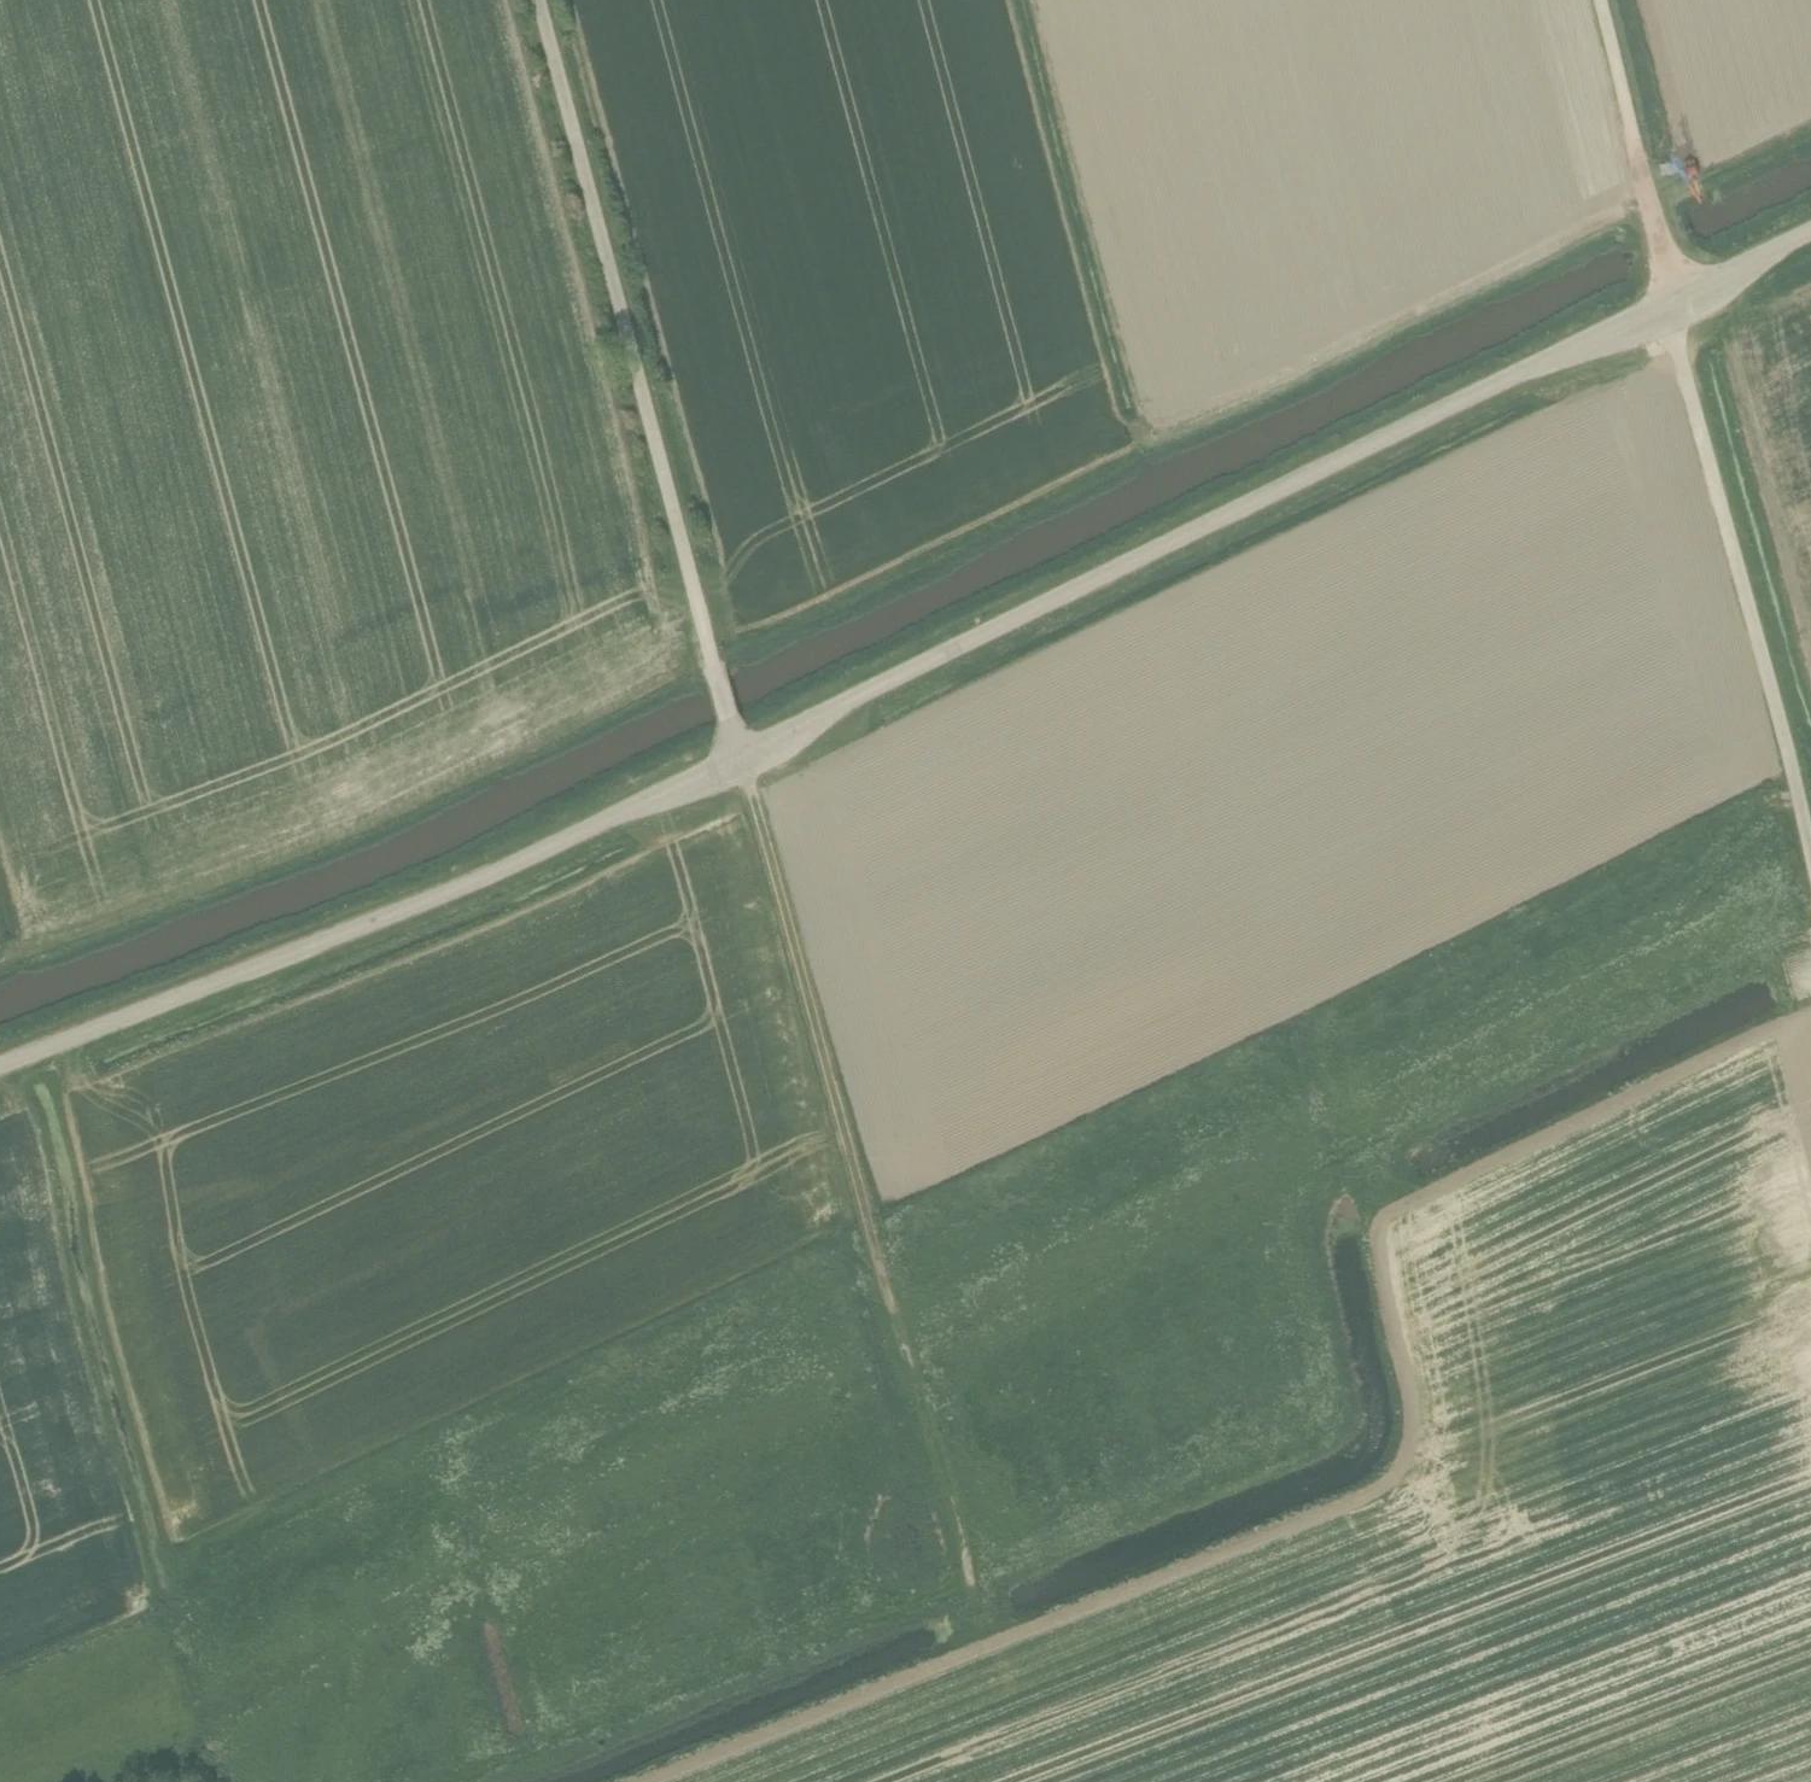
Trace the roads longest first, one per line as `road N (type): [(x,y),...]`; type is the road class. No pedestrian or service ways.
road 1 (unclassified): [(742,756),(1278,488),(1671,310)]
road 2 (unclassified): [(0,1065),(246,975),(742,756)]
road 3 (unclassified): [(742,756),(539,0)]
road 4 (unclassified): [(1810,848),(1671,310)]
road 5 (track): [(742,756),(872,1219)]
road 6 (unclassified): [(1671,310),(1601,0)]
road 7 (unclassified): [(1671,310),(1810,229)]

